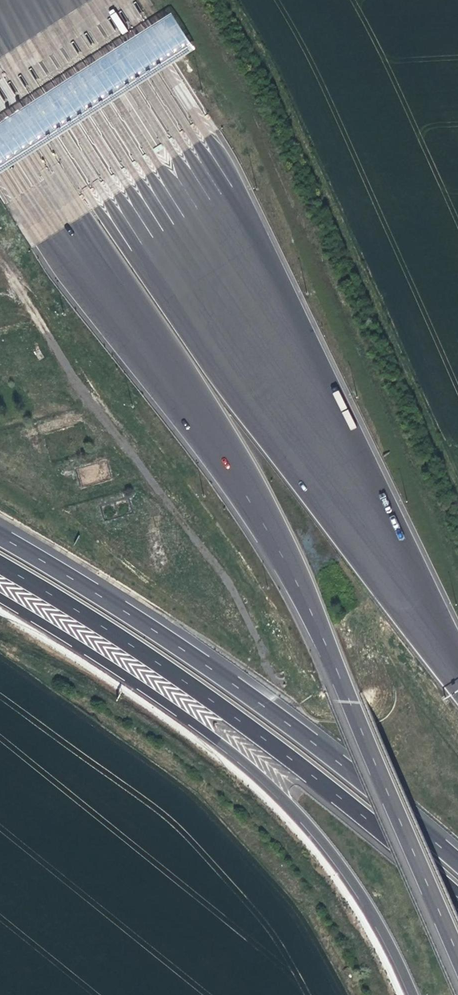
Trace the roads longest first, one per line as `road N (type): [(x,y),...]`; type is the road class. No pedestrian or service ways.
road 1 (motorway): [(0,121),(272,536),(457,949)]
road 2 (motorway): [(457,666),(47,0)]
road 3 (motorway): [(0,594),(222,743),(303,813),(351,875),(415,994)]
road 4 (motorway): [(0,562),(232,712),(457,894)]
road 5 (motorway): [(457,859),(337,755),(178,642),(0,536)]

